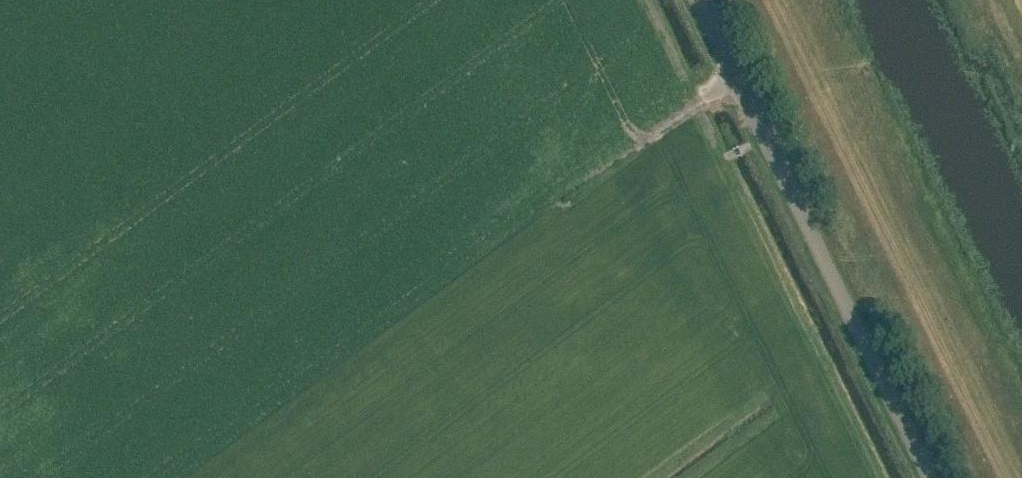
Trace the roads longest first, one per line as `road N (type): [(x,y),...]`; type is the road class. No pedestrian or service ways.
road 1 (unclassified): [(933,477),(699,0)]

